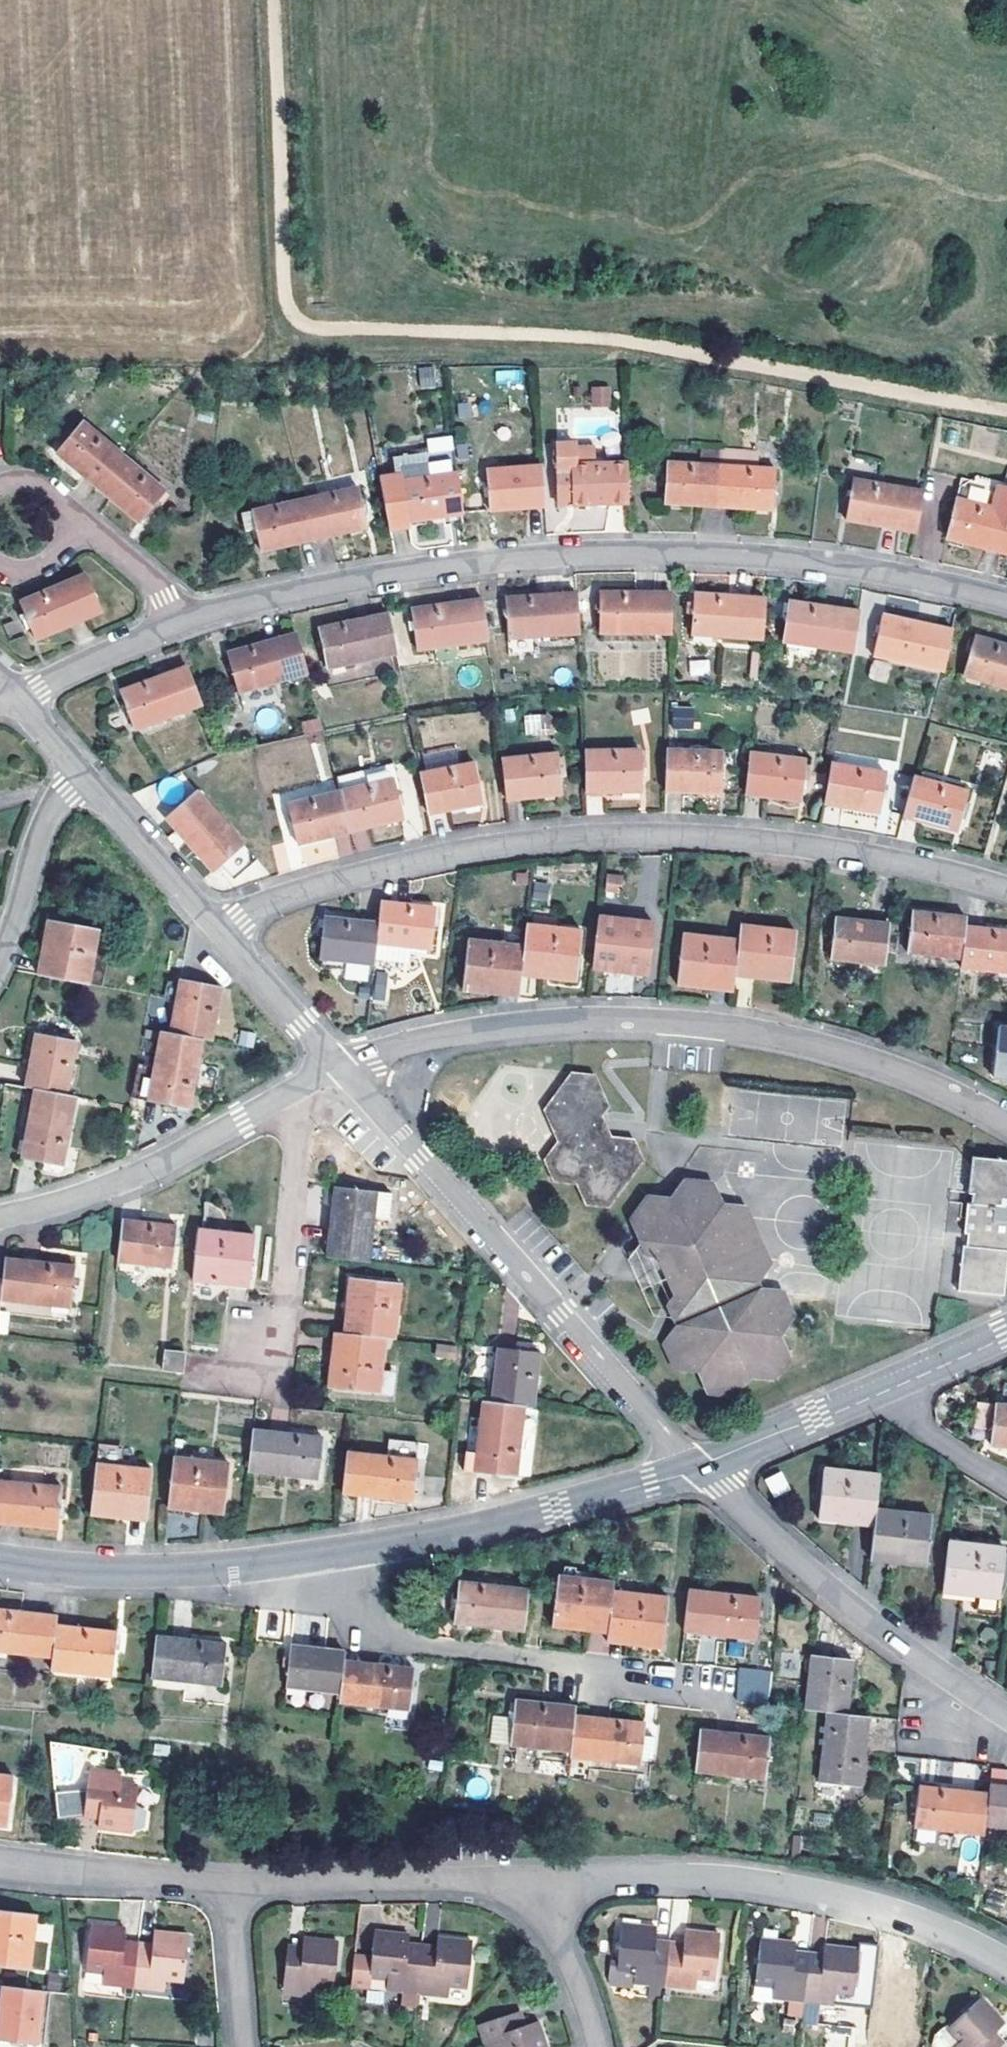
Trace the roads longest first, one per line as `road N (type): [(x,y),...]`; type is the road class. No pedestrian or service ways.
road 1 (residential): [(184,620),(448,565),(558,555),(738,555),(886,572),(1006,602)]
road 2 (residential): [(218,926),(416,867),(640,839),(814,852),(1006,894)]
road 3 (residential): [(340,1065),(552,1029),(720,1033),(862,1064),(1006,1127)]
road 4 (residential): [(340,1065),(697,1470)]
road 5 (residential): [(523,1888),(691,1881),(798,1892),(893,1915),(1006,1965)]
road 6 (residential): [(328,1561),(385,1636),(704,1684)]
road 7 (residential): [(1006,1717),(825,1588),(697,1470)]
road 8 (residential): [(328,1561),(518,1520),(697,1470)]
road 9 (residential): [(0,1565),(187,1578),(328,1561)]
road 10 (residential): [(0,1226),(161,1170),(297,1090)]
road 11 (residential): [(231,1887),(523,1888)]
road 12 (residential): [(278,1364),(301,1139),(297,1090)]
road 13 (residential): [(231,1887),(0,1863)]
road 14 (residential): [(0,976),(52,816),(78,769)]
road 15 (residential): [(697,1470),(893,1387)]
road 16 (residential): [(218,926),(78,769)]
road 17 (residential): [(14,697),(184,620)]
road 18 (residential): [(340,1065),(218,926)]
road 19 (residential): [(523,1888),(589,2014),(596,2046)]
road 20 (residential): [(246,2046),(231,1887)]
road 21 (residential): [(184,620),(162,591),(69,525)]
road 22 (residential): [(893,1387),(921,1432),(1006,1479)]
road 23 (residential): [(893,1387),(1006,1336)]

